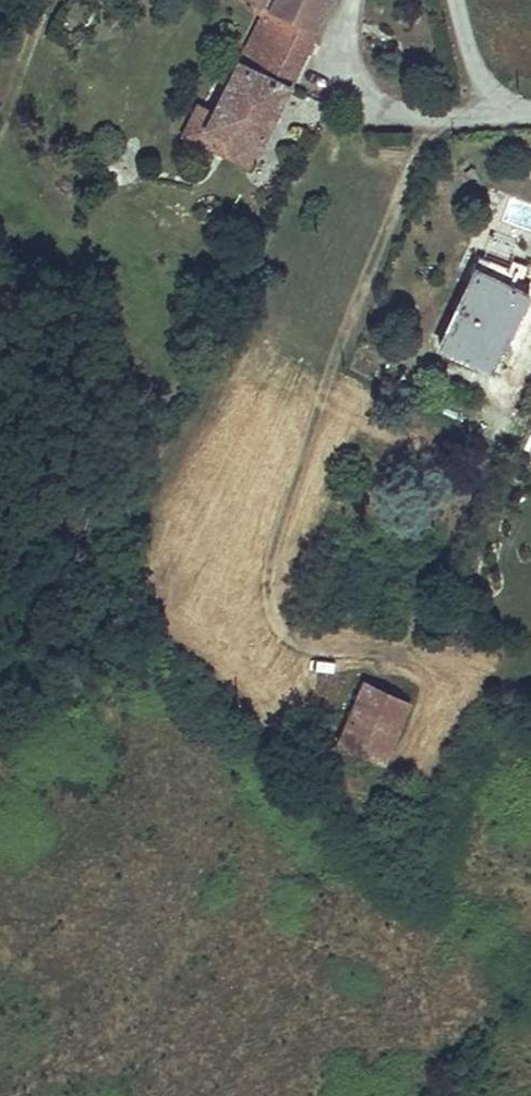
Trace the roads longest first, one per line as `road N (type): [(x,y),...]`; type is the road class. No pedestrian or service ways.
road 1 (track): [(42,0),(0,131)]

